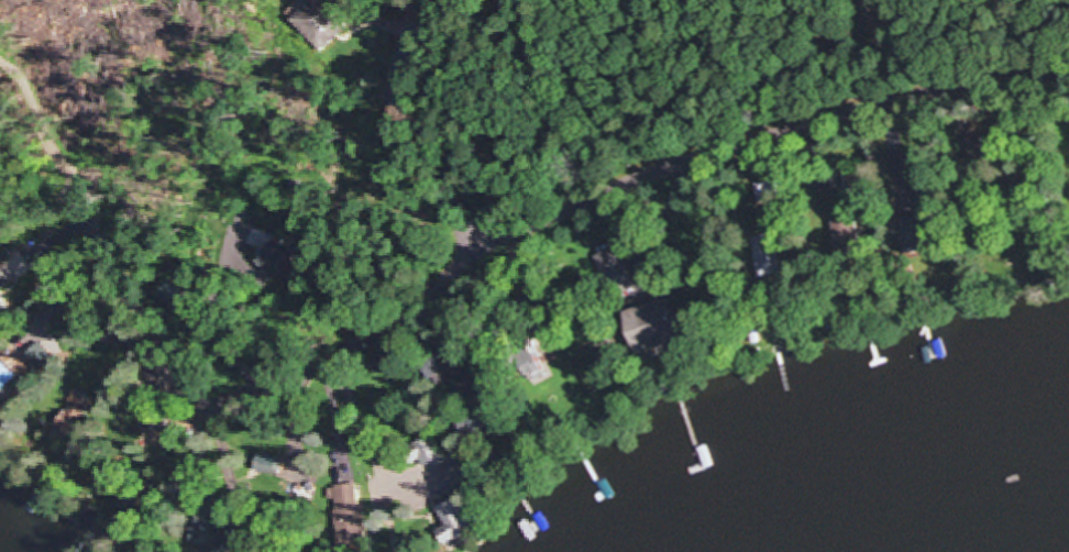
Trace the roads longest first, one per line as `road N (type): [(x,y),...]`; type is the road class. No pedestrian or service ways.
road 1 (residential): [(1068,77),(938,95),(716,154),(550,214),(488,246)]
road 2 (residential): [(488,246),(330,366),(235,404),(202,395),(180,377),(122,280)]
road 3 (residential): [(488,246),(433,187),(400,119),(414,48),(451,0)]

